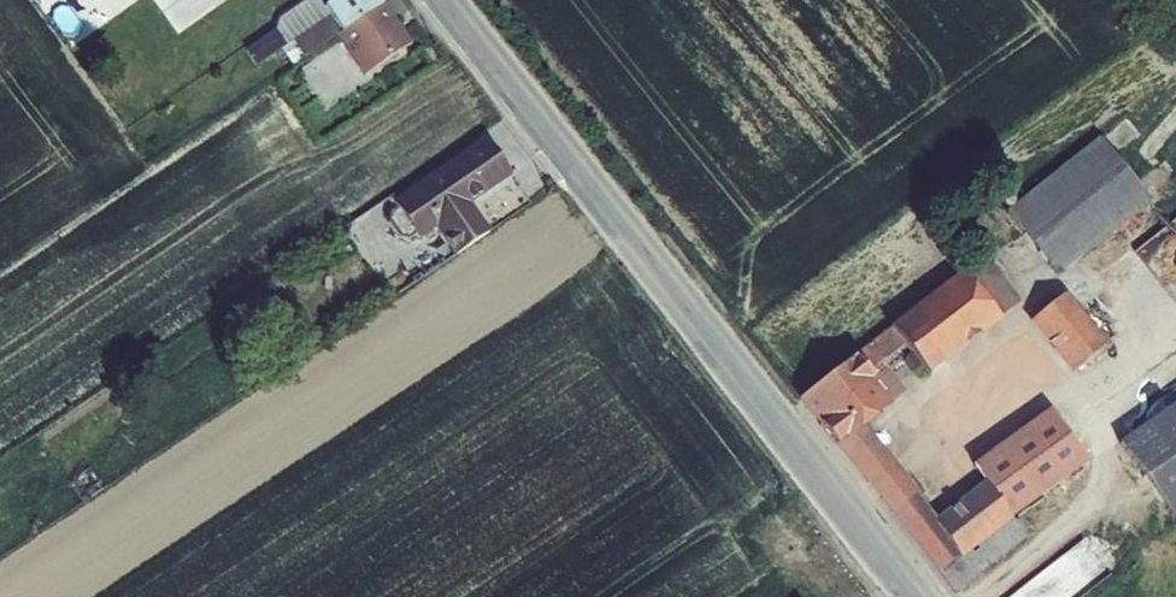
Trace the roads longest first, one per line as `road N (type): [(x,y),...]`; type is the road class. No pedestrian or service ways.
road 1 (tertiary): [(912,596),(440,0)]

